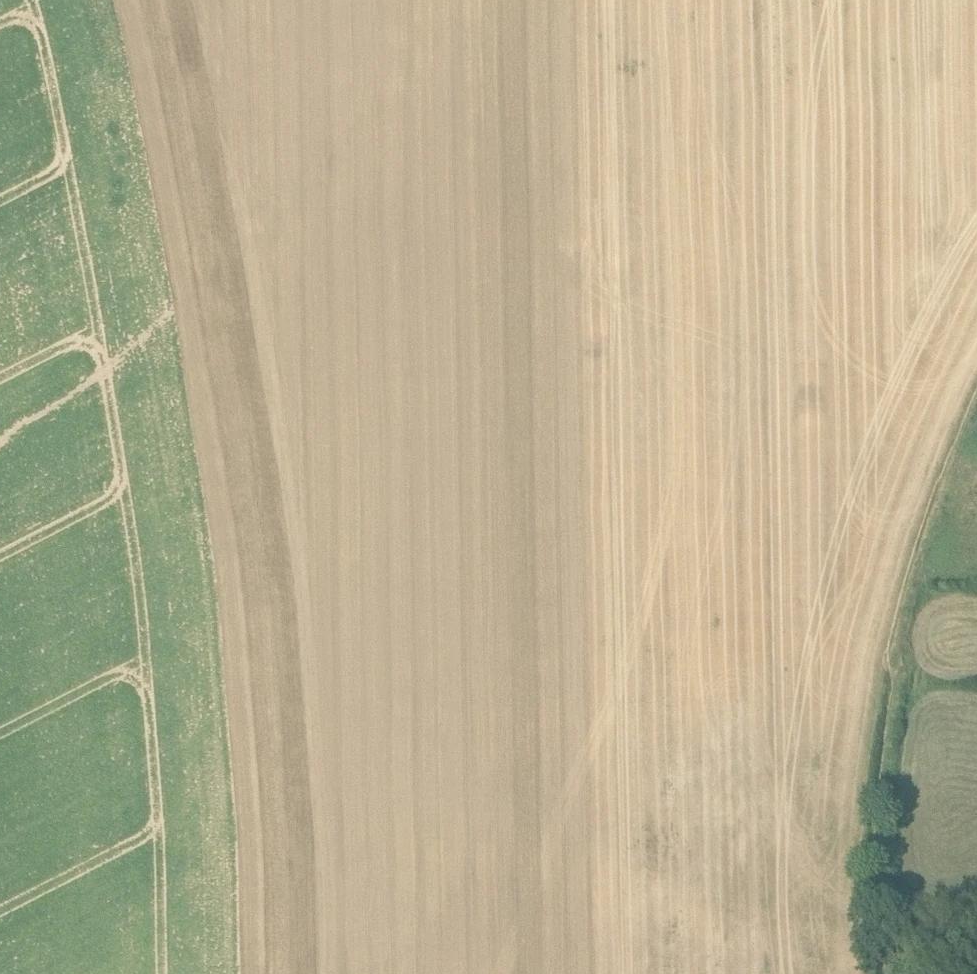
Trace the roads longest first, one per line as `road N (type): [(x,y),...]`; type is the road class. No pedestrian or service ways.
road 1 (track): [(886,973),(873,832),(888,659)]

